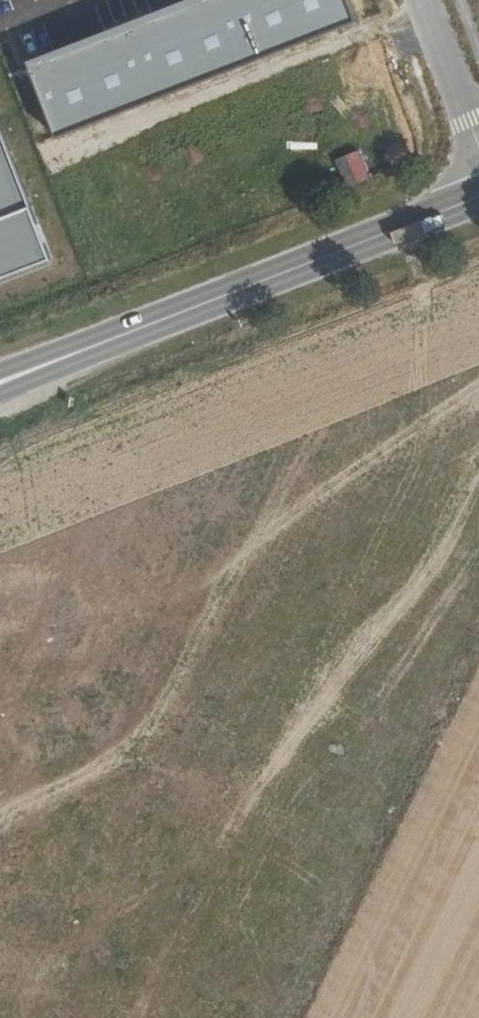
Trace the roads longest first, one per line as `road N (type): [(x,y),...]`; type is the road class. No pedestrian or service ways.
road 1 (tertiary): [(0,385),(478,201)]
road 2 (residential): [(426,0),(478,138)]

